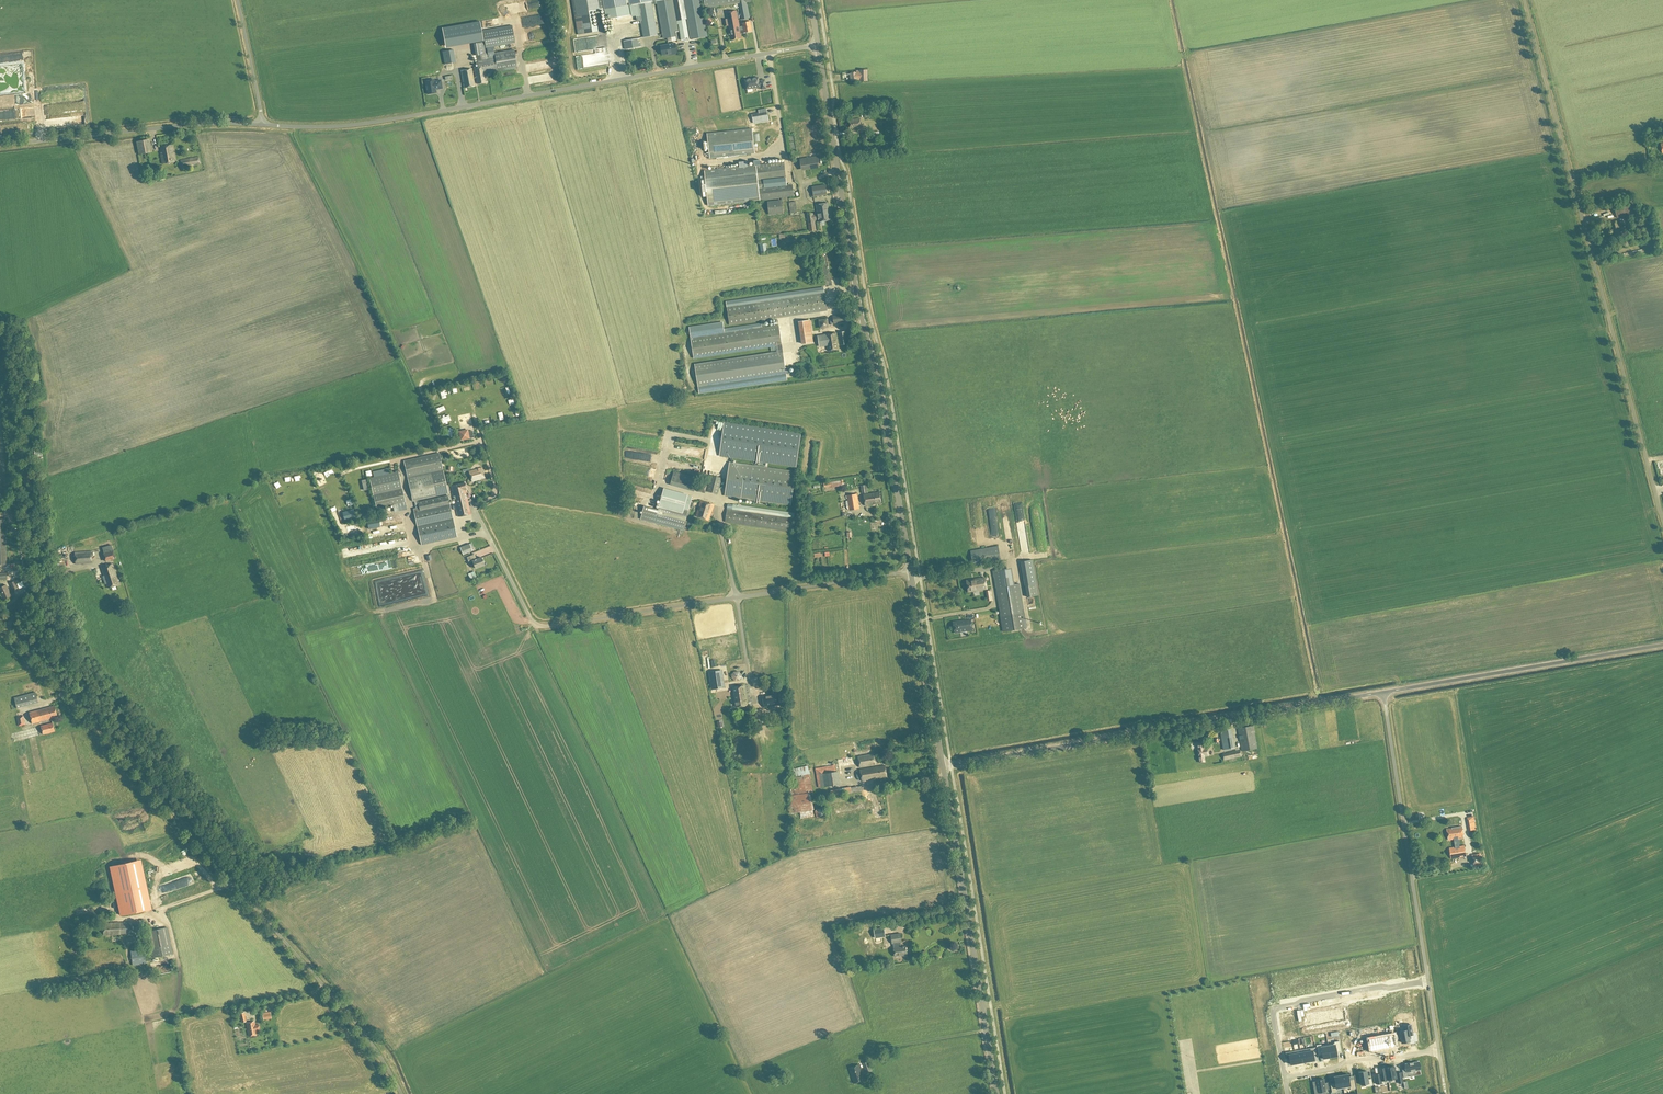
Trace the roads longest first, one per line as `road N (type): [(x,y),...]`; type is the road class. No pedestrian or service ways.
road 1 (unclassified): [(401,1093),(378,1048),(0,623)]
road 2 (unclassified): [(262,124),(361,124),(818,45)]
road 3 (unclassified): [(1662,524),(1525,0)]
road 4 (tertiary): [(911,571),(818,45)]
road 5 (unclassified): [(943,766),(1383,692)]
road 6 (unclassified): [(911,571),(540,628),(504,569)]
road 7 (tertiary): [(996,1093),(943,766)]
road 8 (unclassified): [(1383,692),(1662,643)]
road 9 (unclassified): [(0,145),(262,124)]
road 10 (unclassified): [(1423,945),(1383,692)]
road 11 (tertiary): [(943,766),(911,571)]
road 12 (residential): [(1428,981),(1273,1009)]
road 13 (residential): [(1286,1078),(1439,1051)]
road 14 (unclassified): [(262,124),(237,0)]

